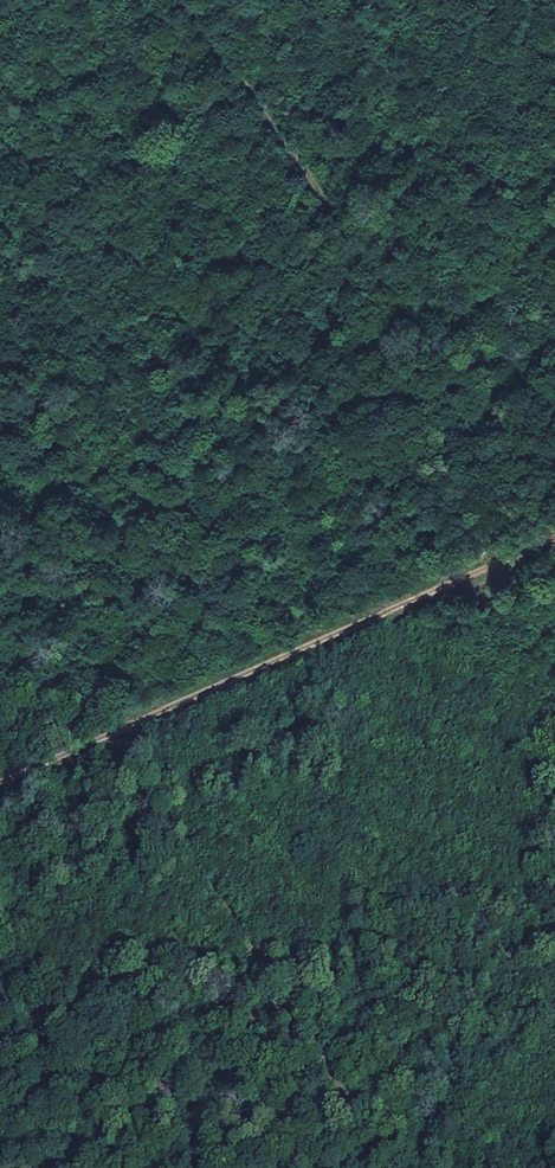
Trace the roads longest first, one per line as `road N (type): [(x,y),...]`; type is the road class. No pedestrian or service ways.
road 1 (track): [(554,545),(0,780)]

